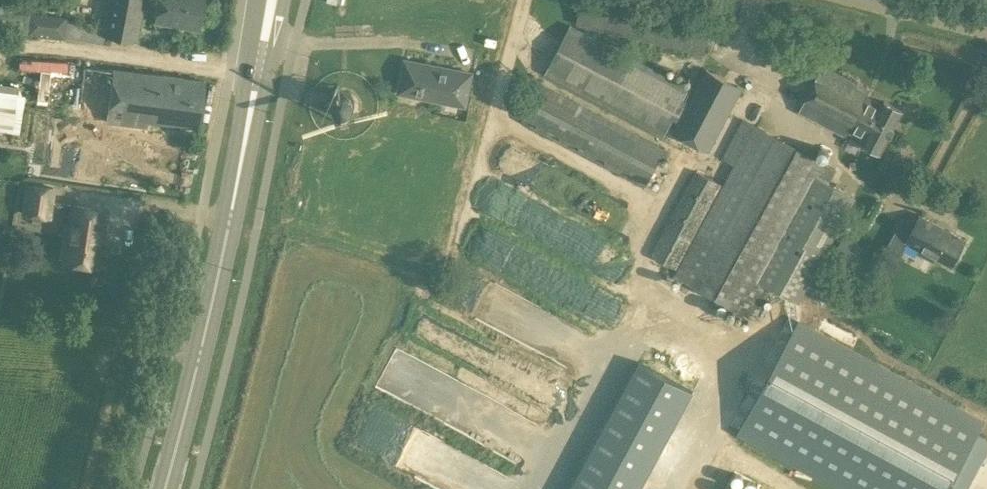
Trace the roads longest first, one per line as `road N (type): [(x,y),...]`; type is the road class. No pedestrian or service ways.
road 1 (primary): [(163,488),(271,8)]
road 2 (unclassified): [(986,31),(852,0)]

